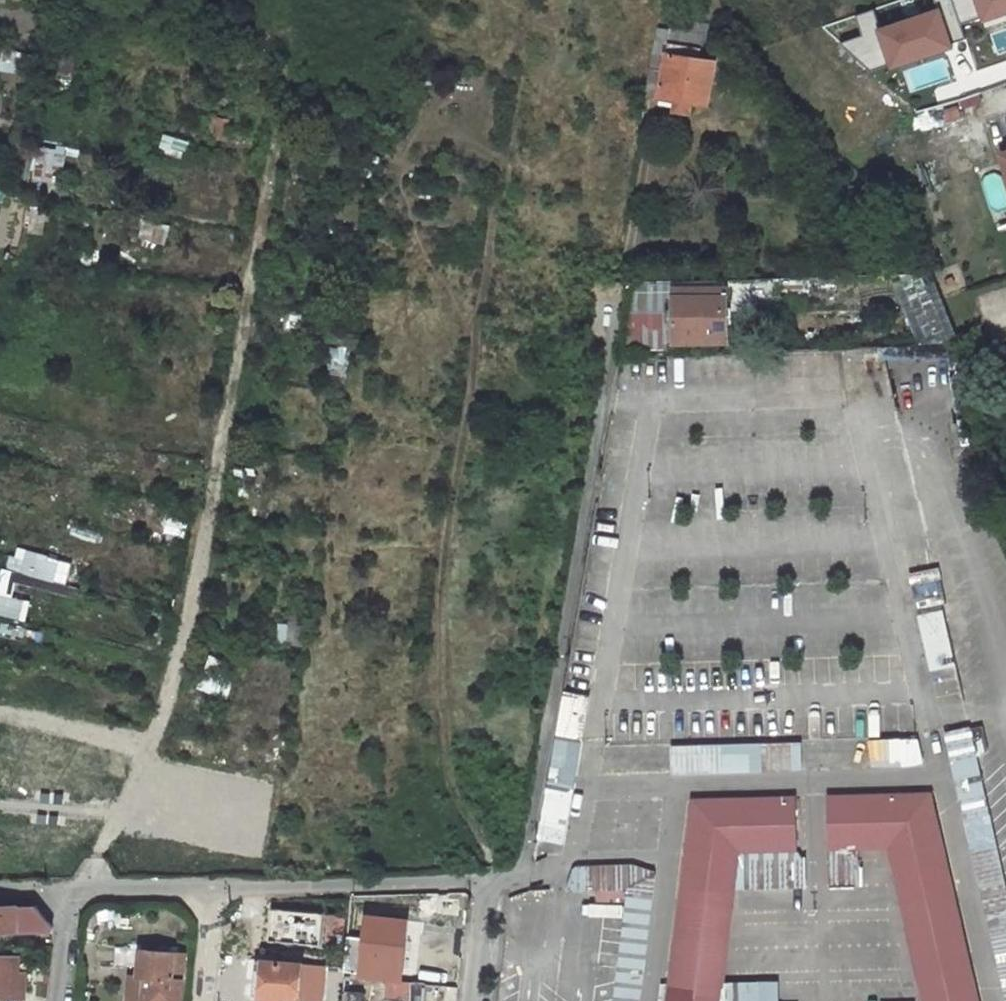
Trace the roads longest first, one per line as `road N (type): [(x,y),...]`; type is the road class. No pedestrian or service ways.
road 1 (track): [(485,880),(488,864),(412,732),(527,0)]
road 2 (residential): [(214,885),(485,880)]
road 3 (residential): [(67,887),(214,885)]
road 4 (residential): [(472,1000),(485,880)]

